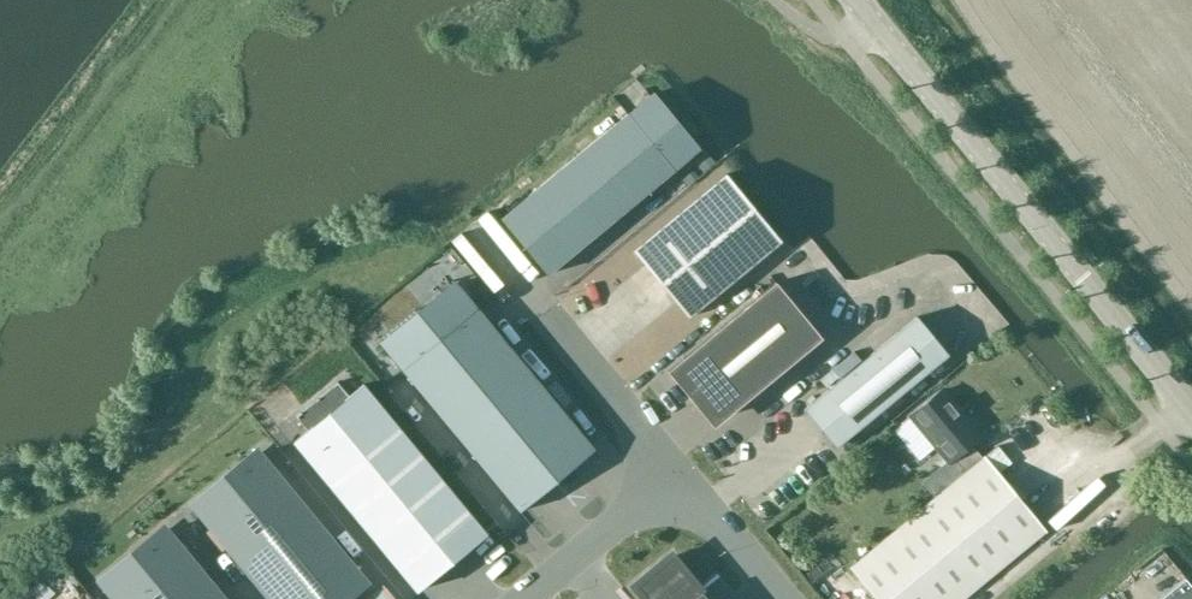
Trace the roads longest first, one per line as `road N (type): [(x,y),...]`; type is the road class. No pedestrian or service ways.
road 1 (tertiary): [(1191,413),(854,0)]
road 2 (unclassified): [(677,473),(548,318)]
road 3 (unclassified): [(525,598),(677,473)]
road 4 (unclassified): [(779,598),(677,473)]

